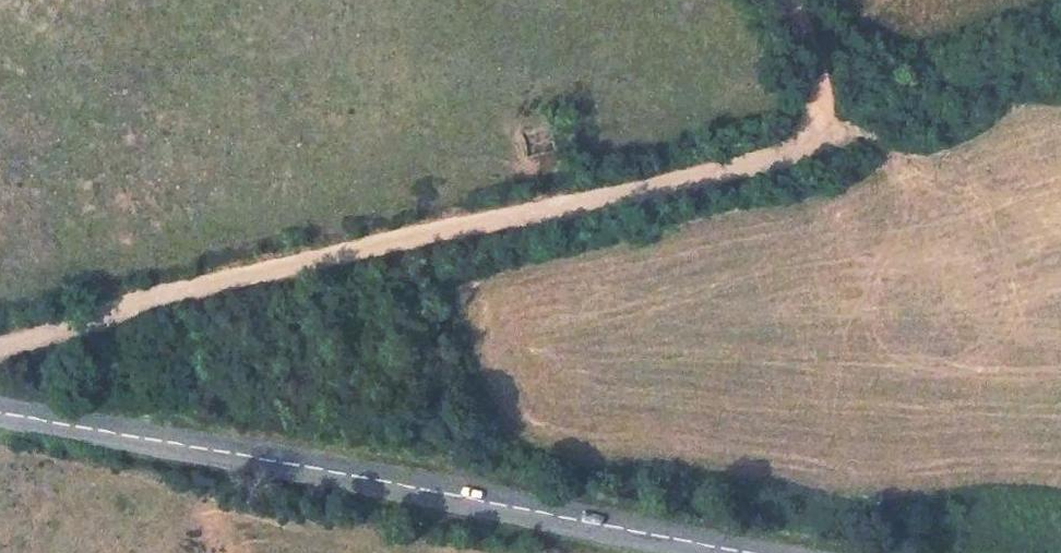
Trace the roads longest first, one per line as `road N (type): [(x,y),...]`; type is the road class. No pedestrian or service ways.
road 1 (track): [(799,0),(821,56),(812,153),(0,349)]
road 2 (unclassified): [(793,552),(0,408)]

